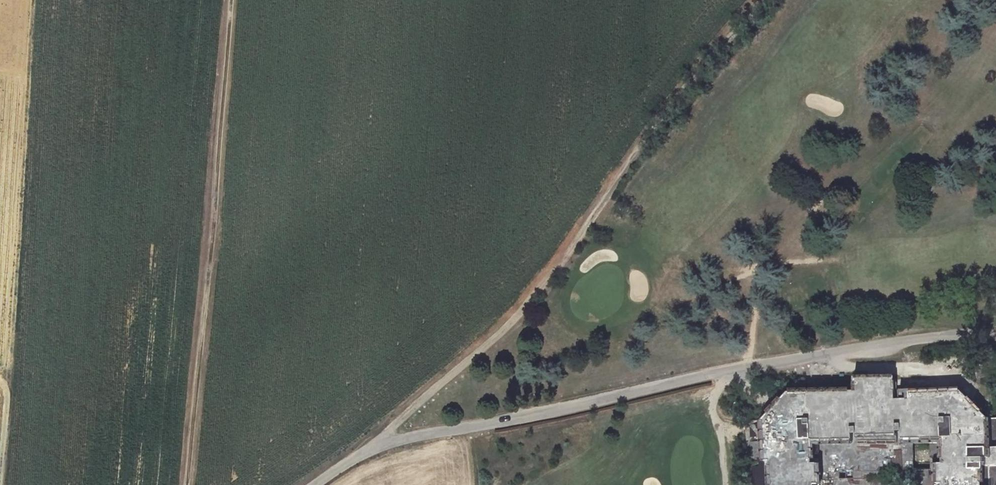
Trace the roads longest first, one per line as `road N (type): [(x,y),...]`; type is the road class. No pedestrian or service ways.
road 1 (unclassified): [(315,484),(379,446),(830,352),(995,333)]
road 2 (track): [(379,446),(520,315),(672,101),(763,0)]
road 3 (track): [(187,484),(231,0)]
road 4 (track): [(8,380),(35,0)]

